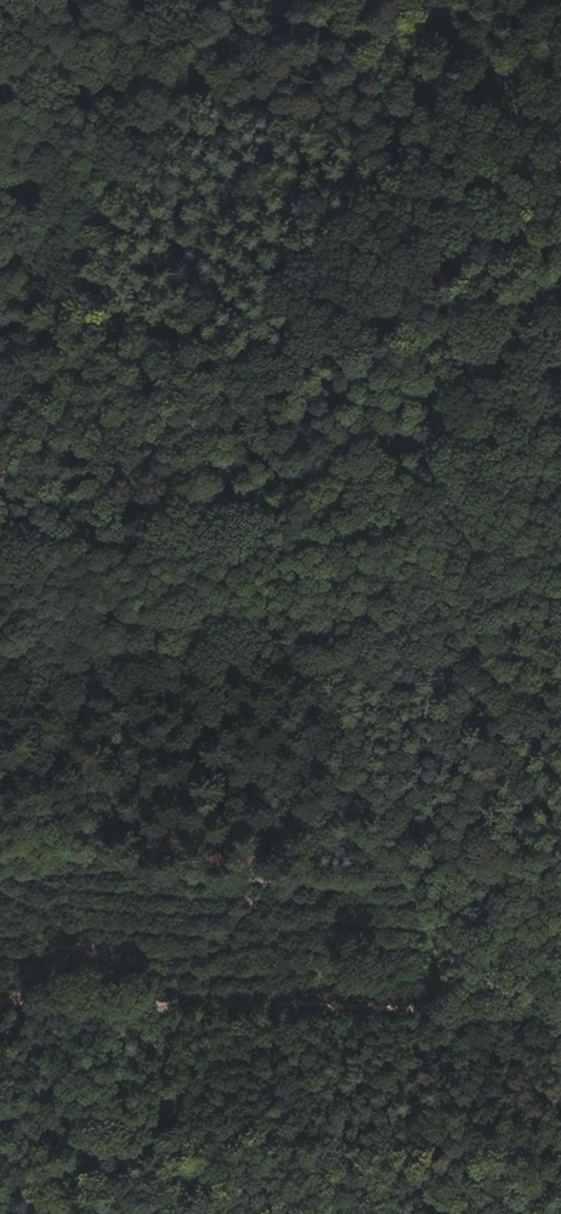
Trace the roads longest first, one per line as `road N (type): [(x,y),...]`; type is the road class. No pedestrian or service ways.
road 1 (track): [(560,431),(0,541)]
road 2 (track): [(0,995),(169,1006),(412,1002),(560,1011)]
road 3 (track): [(0,321),(191,0)]
road 4 (track): [(321,0),(380,87),(560,279)]

